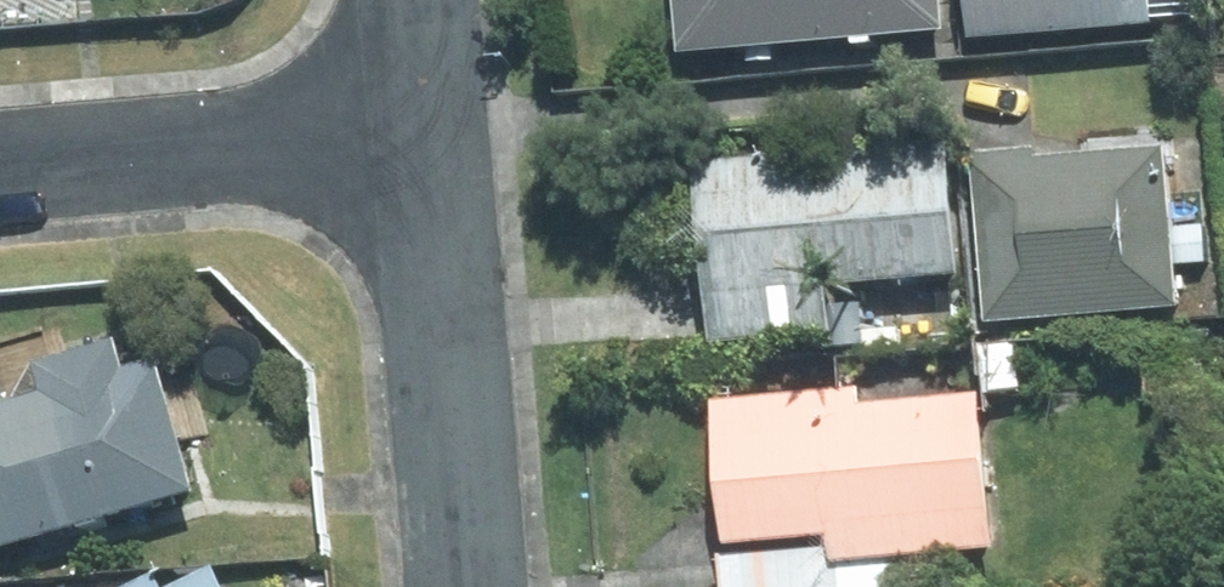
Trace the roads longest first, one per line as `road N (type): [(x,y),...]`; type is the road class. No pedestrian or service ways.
road 1 (residential): [(431,123),(470,586)]
road 2 (residential): [(0,164),(431,123)]
road 3 (residential): [(420,0),(431,123)]

